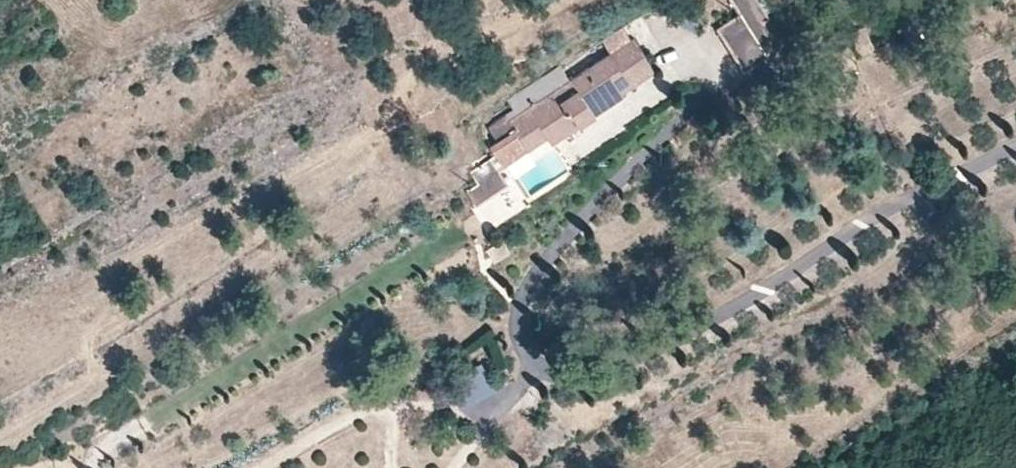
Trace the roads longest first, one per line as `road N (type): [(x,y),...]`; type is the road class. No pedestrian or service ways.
road 1 (unclassified): [(1015,151),(878,216),(706,326),(600,372),(558,376),(525,359),(516,331),(530,287),(584,216),(696,104)]

